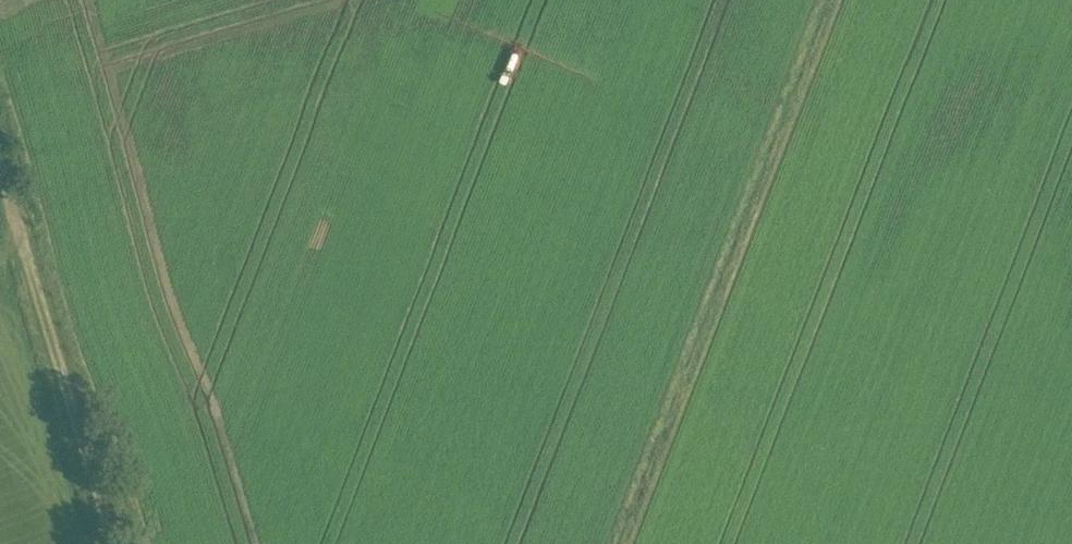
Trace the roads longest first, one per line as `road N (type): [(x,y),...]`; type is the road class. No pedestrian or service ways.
road 1 (unclassified): [(113,543),(0,180)]

